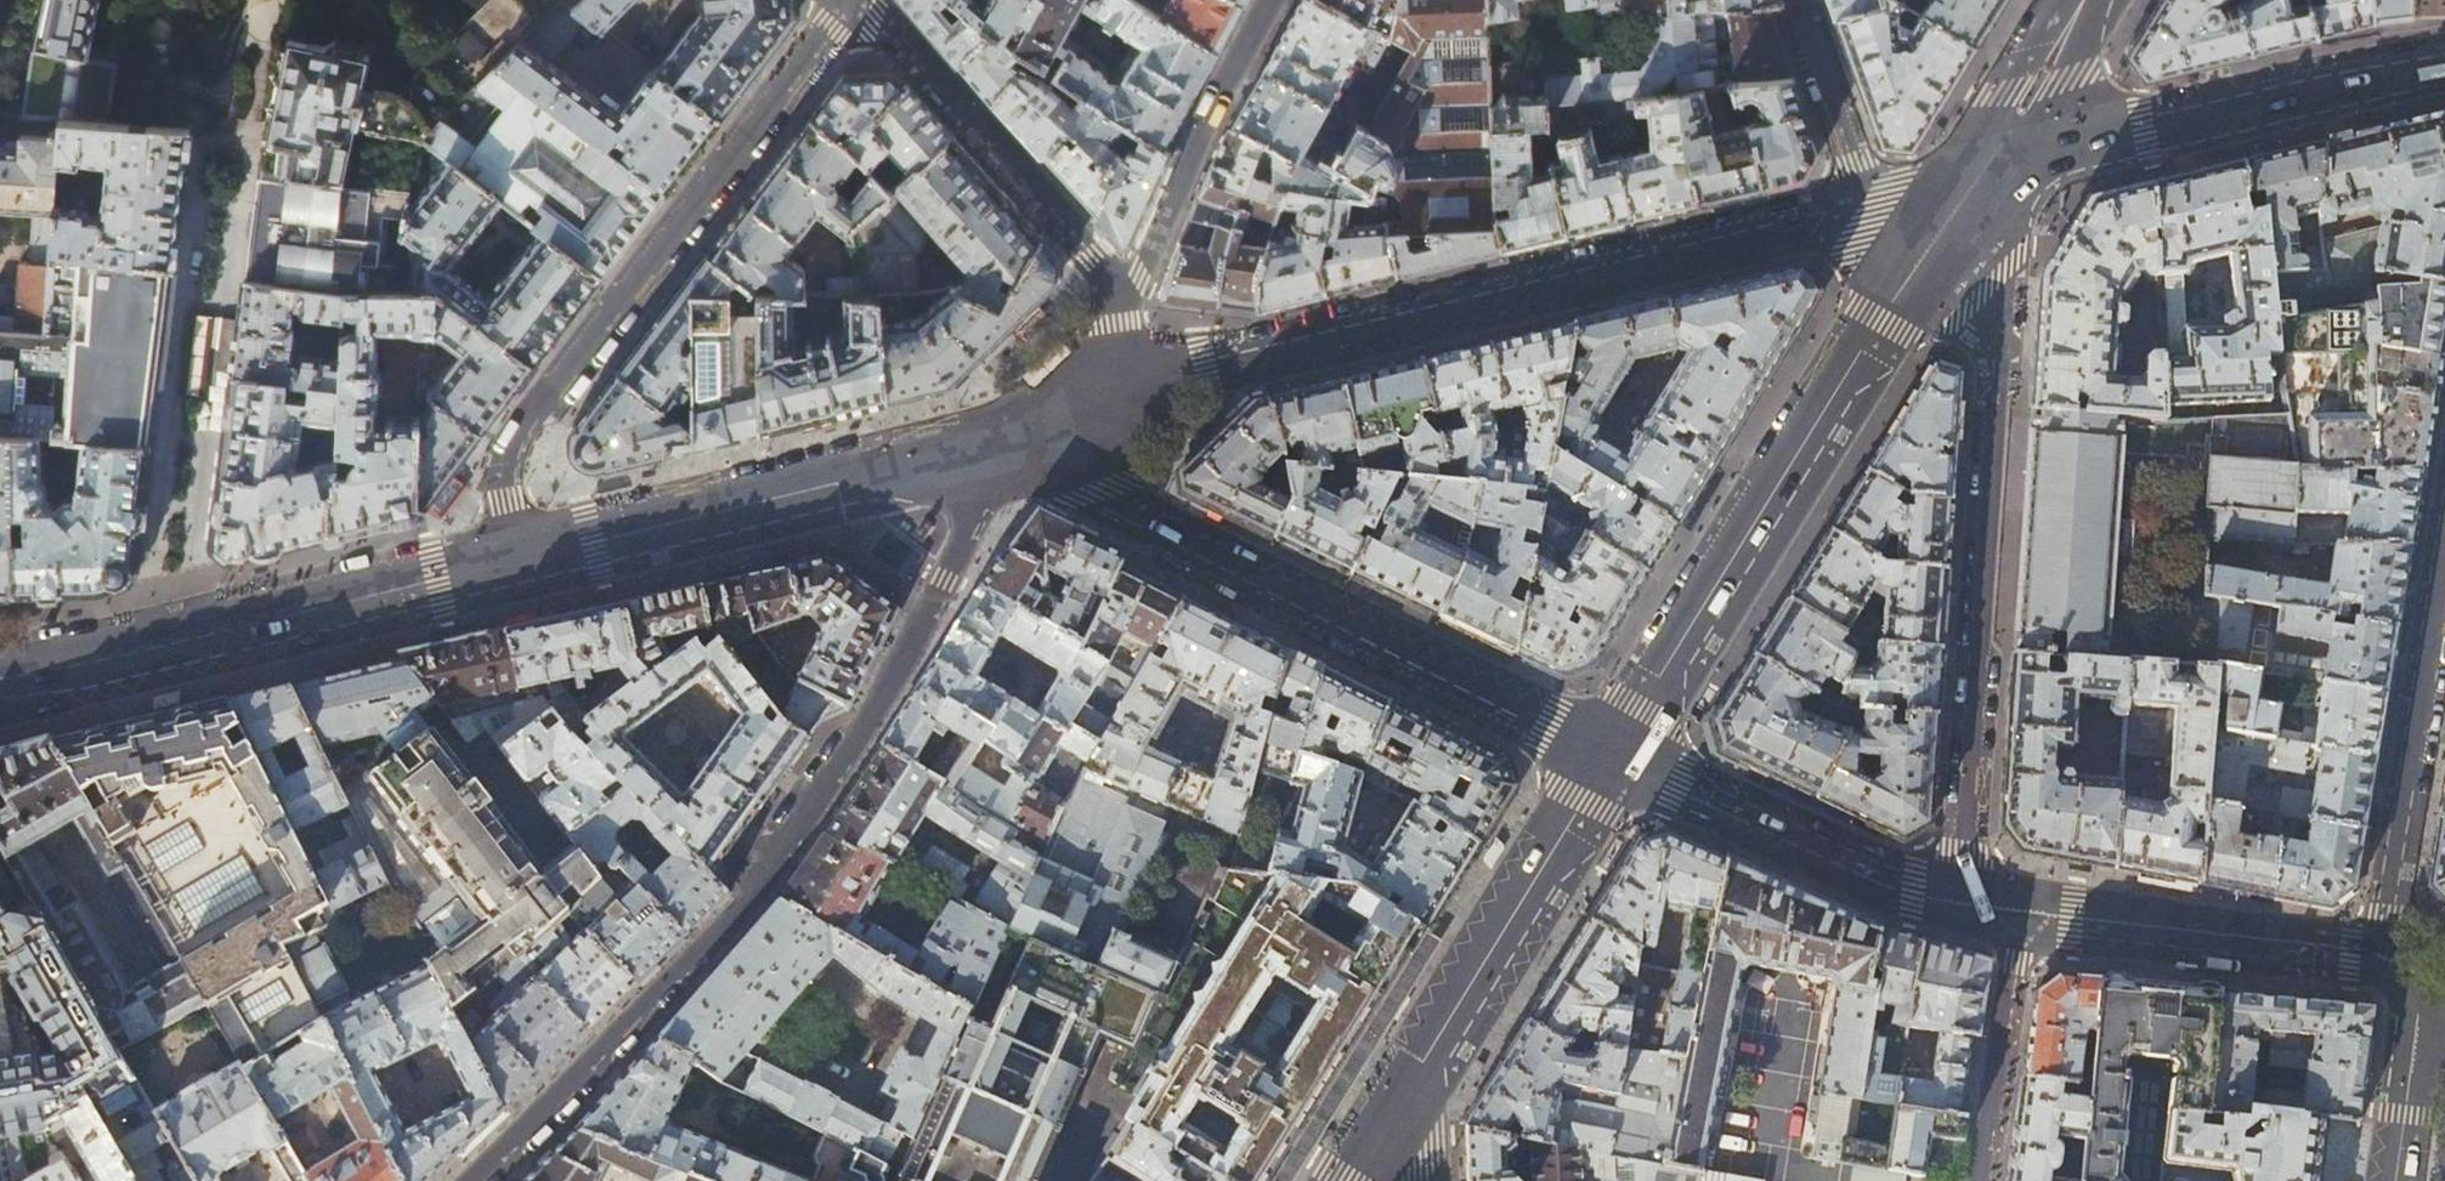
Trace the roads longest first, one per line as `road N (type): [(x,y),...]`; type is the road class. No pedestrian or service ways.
road 1 (residential): [(1062,418),(983,513),(893,679),(759,892),(475,1180)]
road 2 (tertiary): [(1062,418),(1869,201)]
road 3 (residential): [(1977,172),(1999,279),(1959,902)]
road 4 (secondary): [(1977,172),(1609,757)]
road 5 (tertiary): [(841,0),(831,28),(503,457),(500,560)]
road 6 (tertiary): [(1609,757),(1097,491),(1062,418)]
road 7 (tertiary): [(500,560),(837,482),(1062,418)]
road 8 (tertiary): [(0,679),(500,560)]
road 9 (tertiary): [(1977,172),(2444,64)]
road 10 (residential): [(1129,295),(863,0)]
road 11 (residential): [(2403,966),(2393,913),(2444,582)]
road 12 (tertiary): [(2403,966),(2026,910)]
road 13 (tertiary): [(1959,902),(1916,891),(1609,757)]
road 14 (secondary): [(1609,757),(1432,1054)]
road 15 (residential): [(1129,295),(1220,93),(1272,0)]
road 16 (residential): [(2026,910),(1978,1180)]
road 17 (residential): [(1869,201),(1802,0)]
road 18 (secondary): [(2082,0),(1977,172)]
road 19 (secondary): [(1432,1054),(1352,1180)]
road 20 (residential): [(2418,1040),(2395,1180)]
road 21 (residential): [(1062,418),(1129,295)]
road 22 (residential): [(1439,1180),(1432,1054)]

